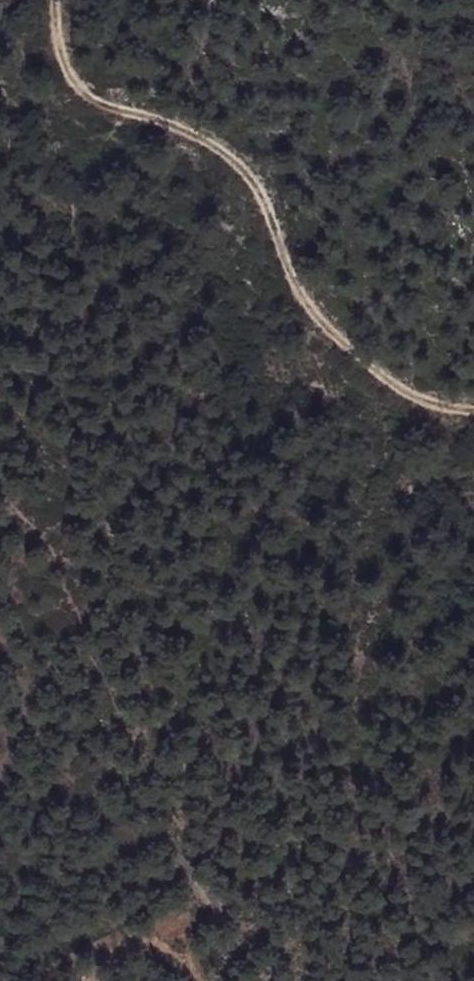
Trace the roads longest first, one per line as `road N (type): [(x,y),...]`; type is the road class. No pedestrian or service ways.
road 1 (track): [(473,411),(398,387),(338,342),(291,284),(250,173),(210,141),(91,102),(75,83),(55,28),(56,0)]

